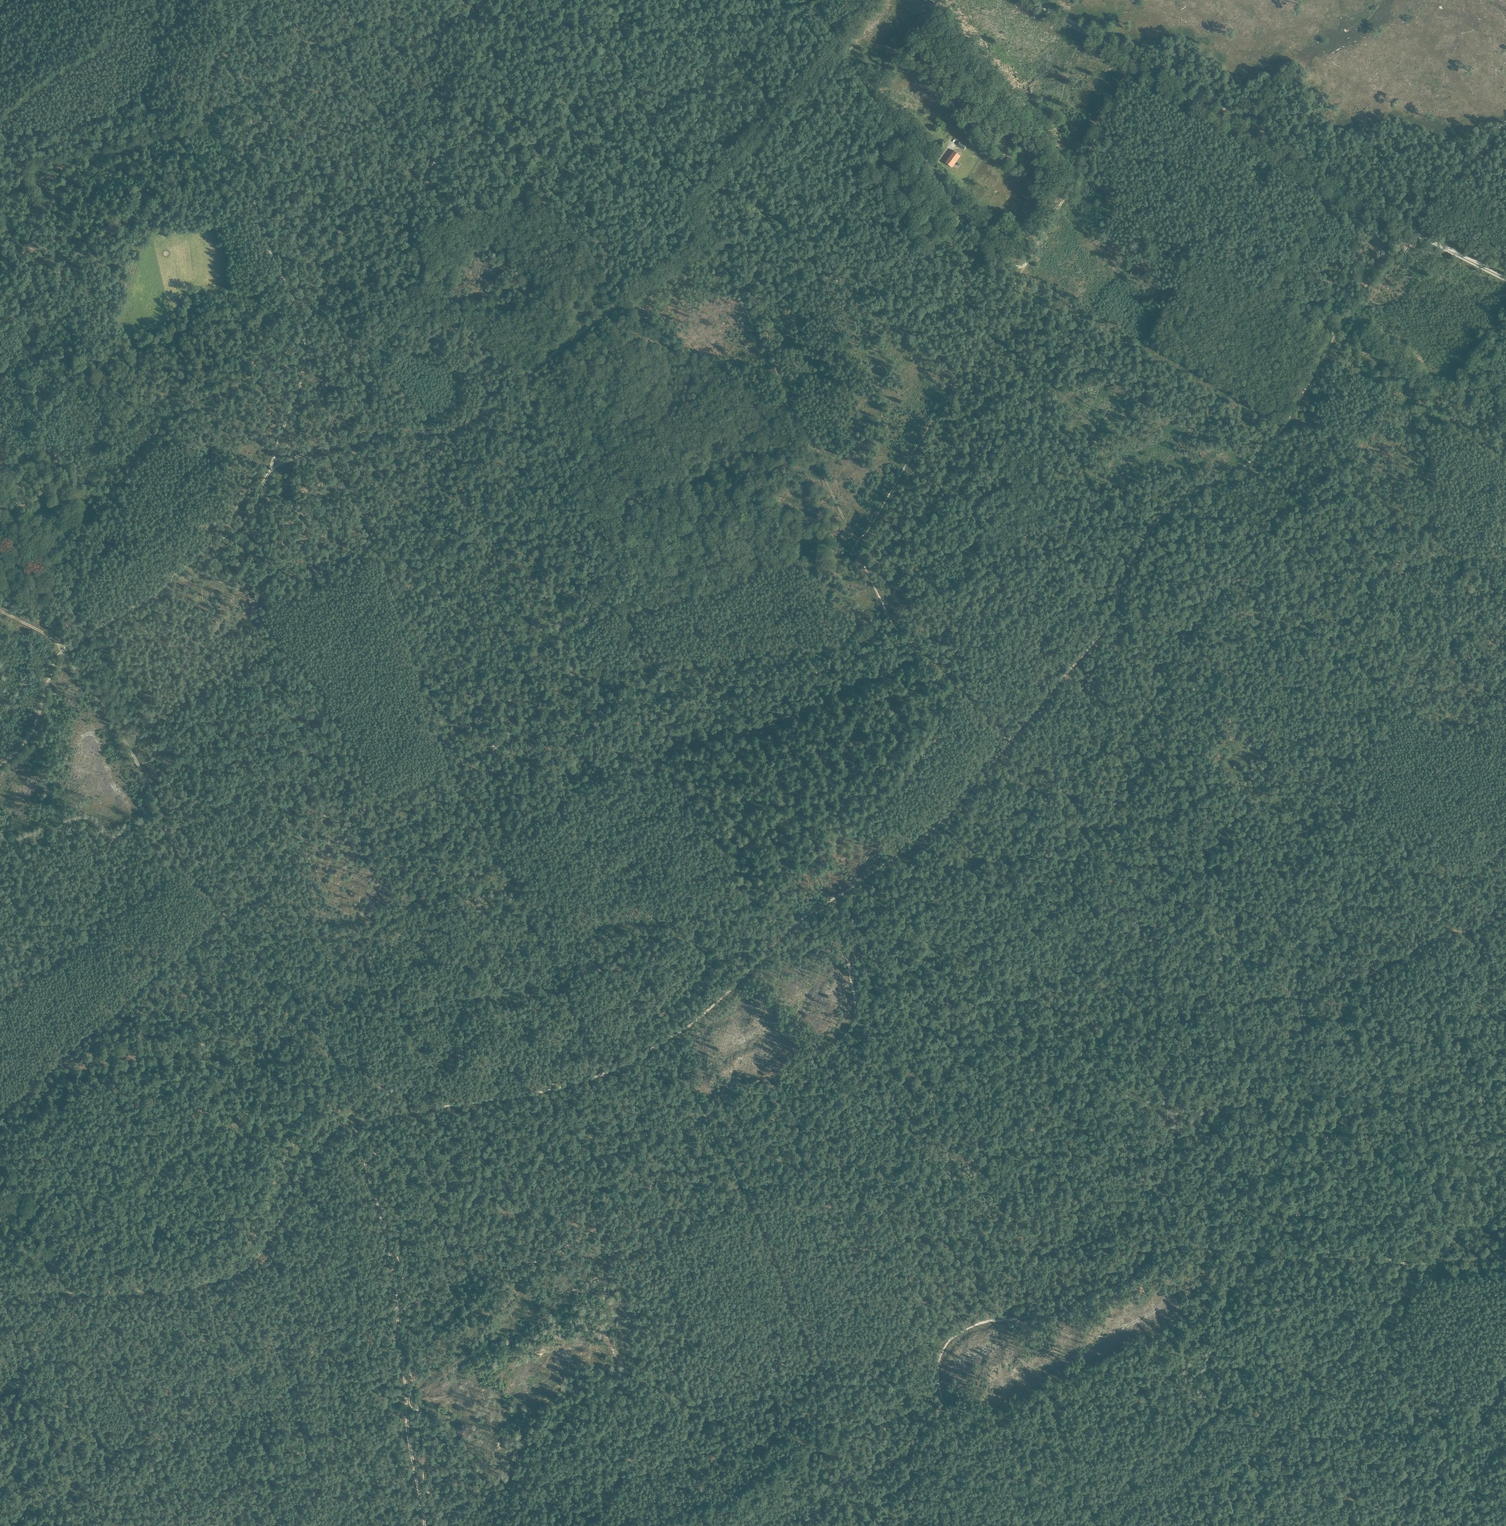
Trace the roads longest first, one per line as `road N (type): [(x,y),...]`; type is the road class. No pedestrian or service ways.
road 1 (track): [(778,940),(945,819),(1104,631),(1125,571),(1158,521),(1255,459),(1283,428),(1409,228)]
road 2 (track): [(758,1525),(907,1447),(940,1407),(937,1363),(953,1337),(986,1322),(1059,1309),(1163,1246),(1189,1244),(1266,1271),(1319,1253),(1417,1266),(1505,1255)]
road 3 (track): [(298,0),(296,58),(253,175),(259,226),(304,326),(303,372),(270,468),(238,528),(144,601),(63,651)]
road 4 (track): [(854,539),(693,206),(878,0)]
road 5 (track): [(0,610),(52,639),(109,715),(188,870),(321,1039),(351,1120)]
road 6 (track): [(854,539),(869,528),(978,350),(1140,65)]
road 7 (track): [(270,468),(316,450),(458,428),(706,235)]
road 8 (track): [(1409,228),(1037,0)]
road 9 (track): [(395,1115),(518,1097),(614,1070),(705,1013),(778,940)]
road 10 (track): [(0,1287),(112,1294),(237,1274),(263,1250),(316,1151),(351,1120)]
road 11 (track): [(351,1120),(393,1268),(424,1525)]
road 12 (track): [(941,823),(1041,909),(1221,1018)]
road 13 (track): [(1505,1179),(1431,1140),(1386,1104),(1339,1092),(1221,1018)]
road 14 (track): [(1221,1018),(1260,998),(1363,979),(1443,932),(1479,929),(1505,912)]
road 15 (track): [(839,45),(1021,267)]
road 16 (track): [(1505,123),(1409,228)]
road 17 (track): [(0,765),(33,730),(63,651)]
road 18 (track): [(920,651),(891,622),(854,539)]
road 19 (track): [(1010,740),(920,651)]

